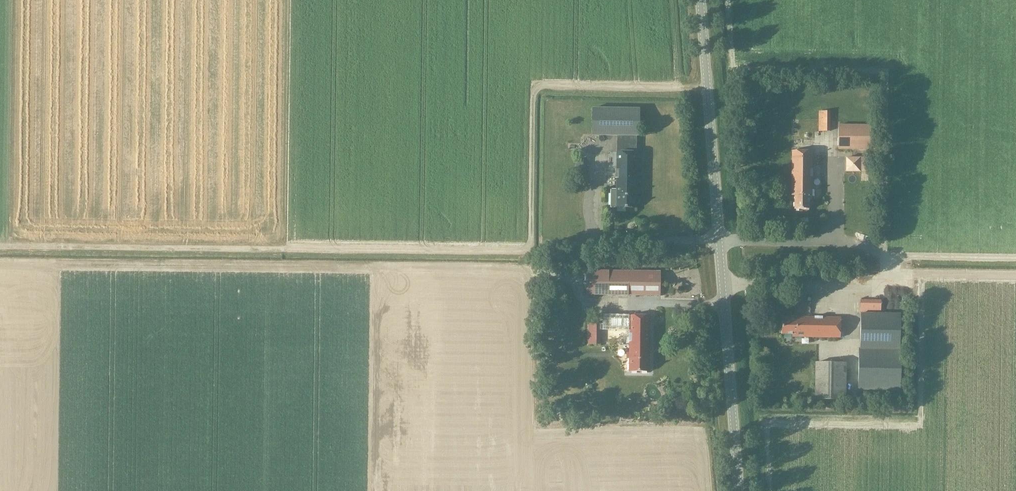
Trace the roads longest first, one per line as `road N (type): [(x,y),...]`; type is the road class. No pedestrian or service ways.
road 1 (unclassified): [(739,490),(701,0)]

